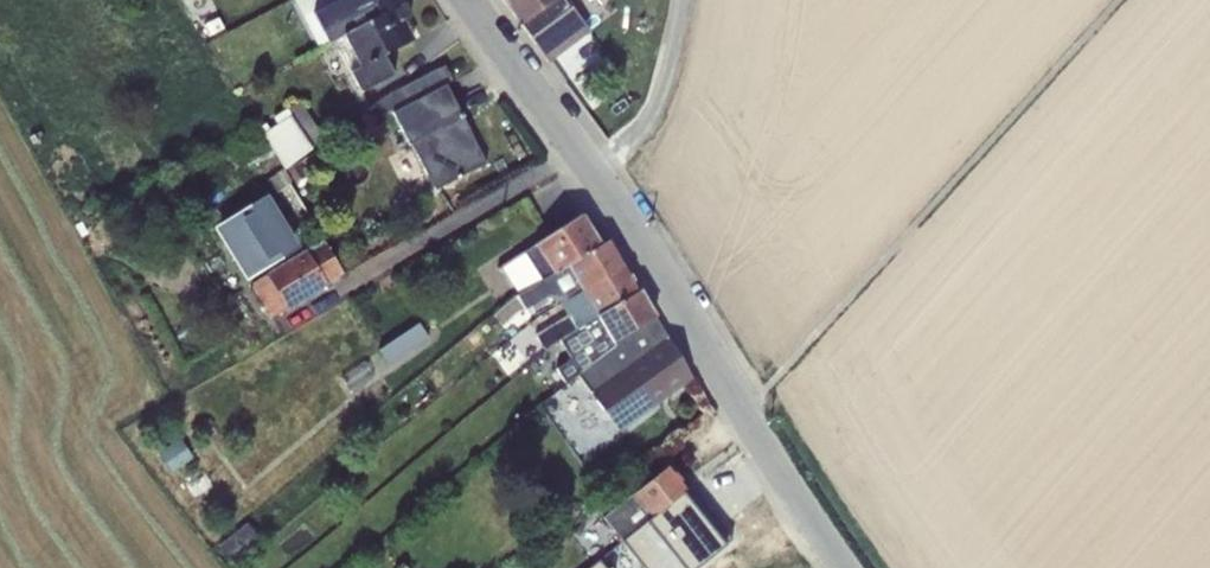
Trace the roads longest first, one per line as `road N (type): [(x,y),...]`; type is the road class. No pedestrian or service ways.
road 1 (residential): [(469,0),(616,205),(848,567)]

